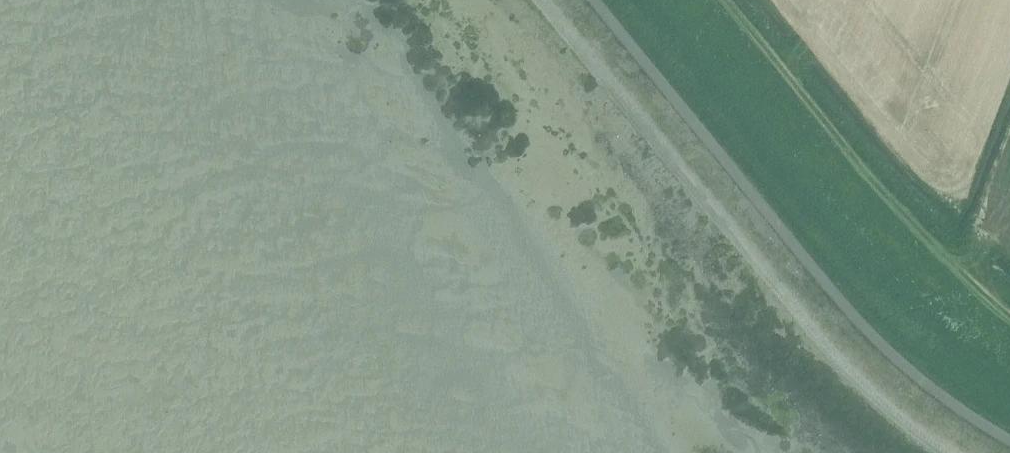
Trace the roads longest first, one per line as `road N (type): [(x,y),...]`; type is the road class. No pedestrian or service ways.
road 1 (track): [(729,0),(952,264),(1009,313)]

